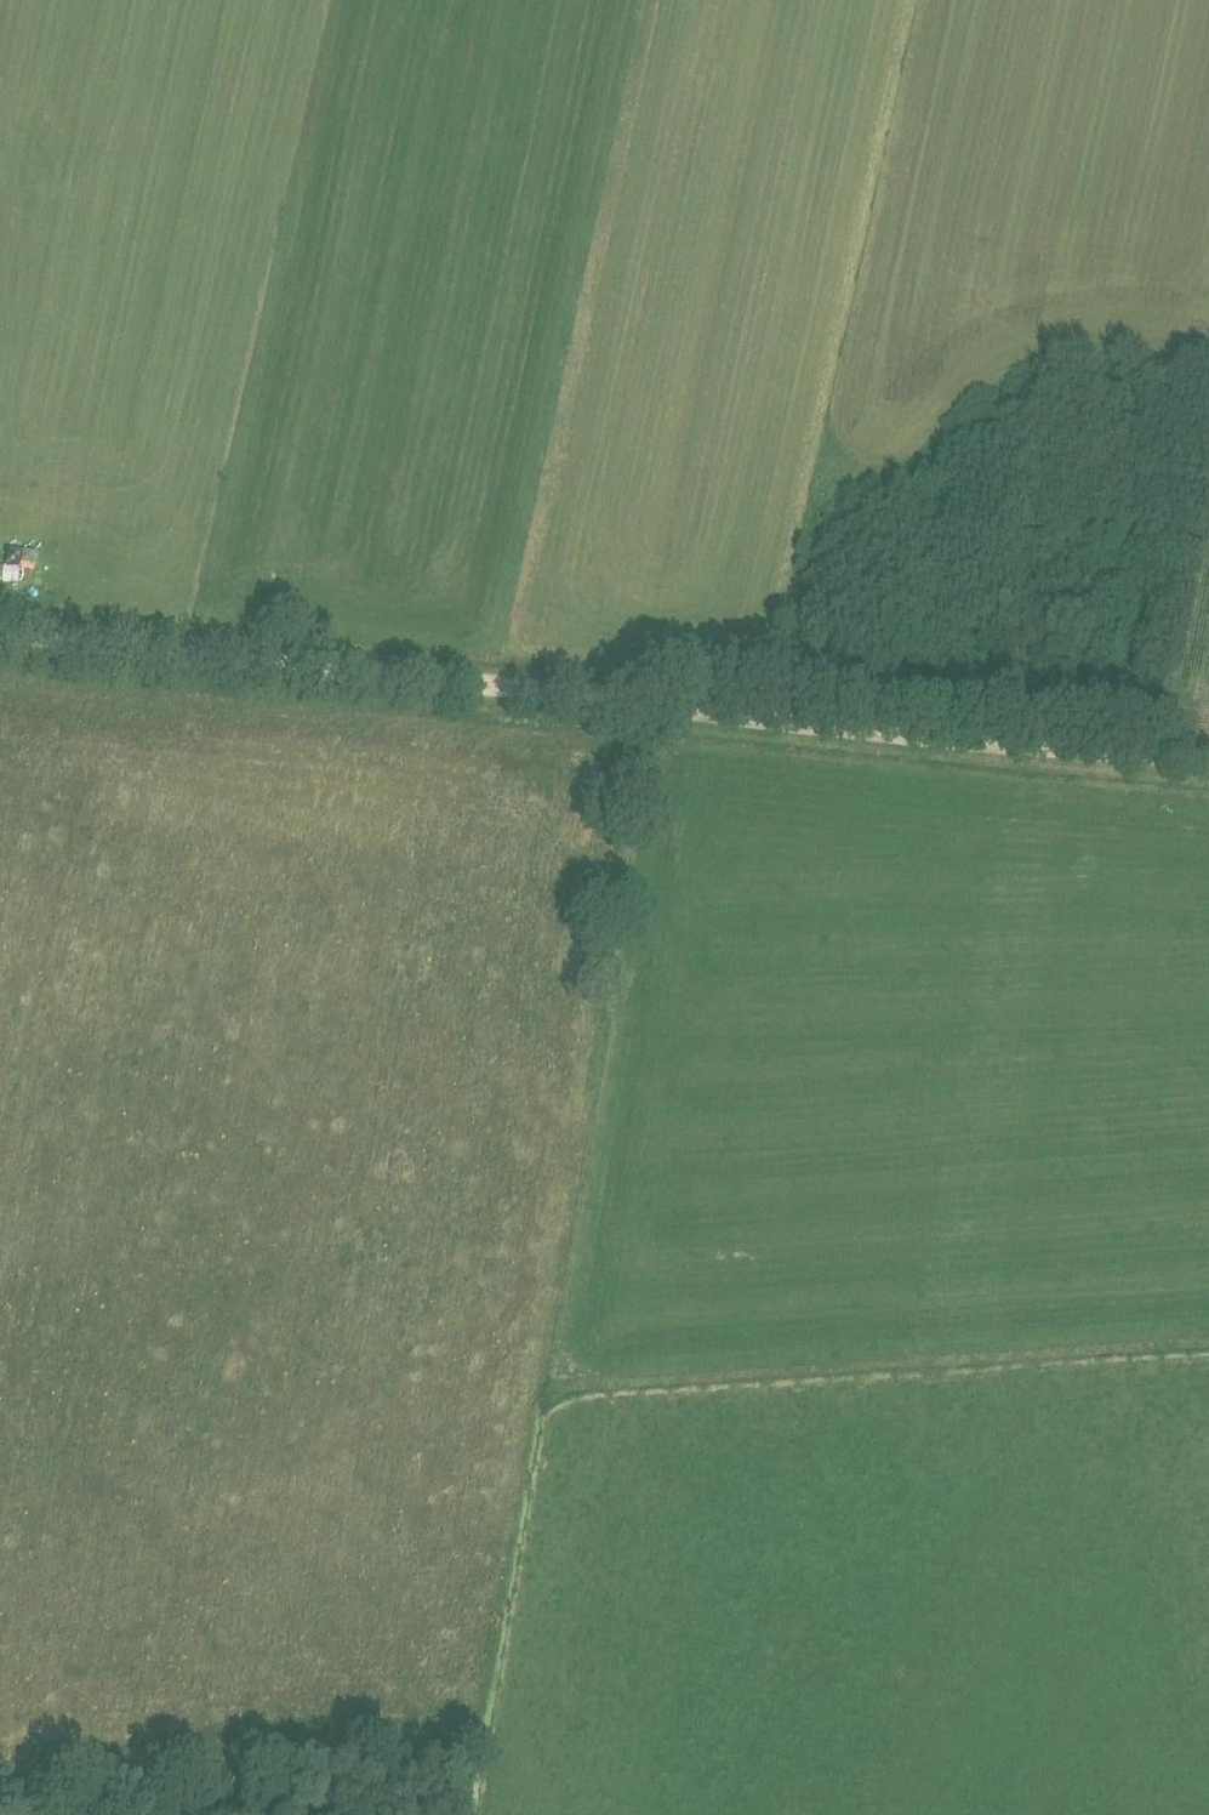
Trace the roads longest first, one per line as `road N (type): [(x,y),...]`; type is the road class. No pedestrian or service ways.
road 1 (track): [(1208,760),(0,632)]

